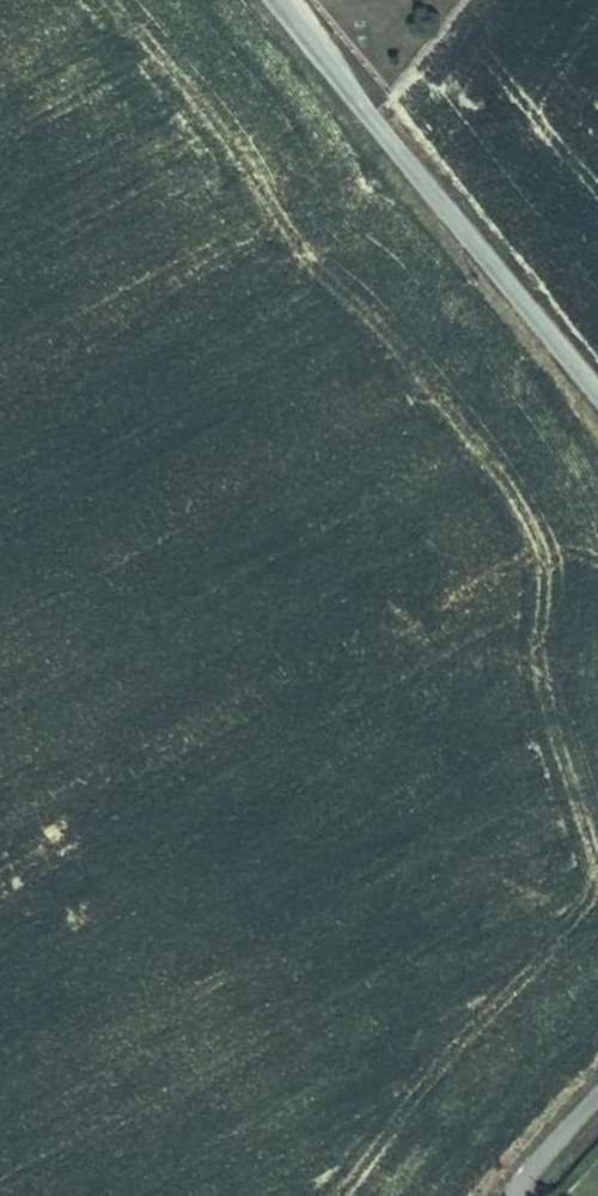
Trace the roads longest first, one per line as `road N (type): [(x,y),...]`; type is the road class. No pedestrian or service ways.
road 1 (residential): [(597,390),(282,0)]
road 2 (residential): [(506,1195),(597,1094)]

